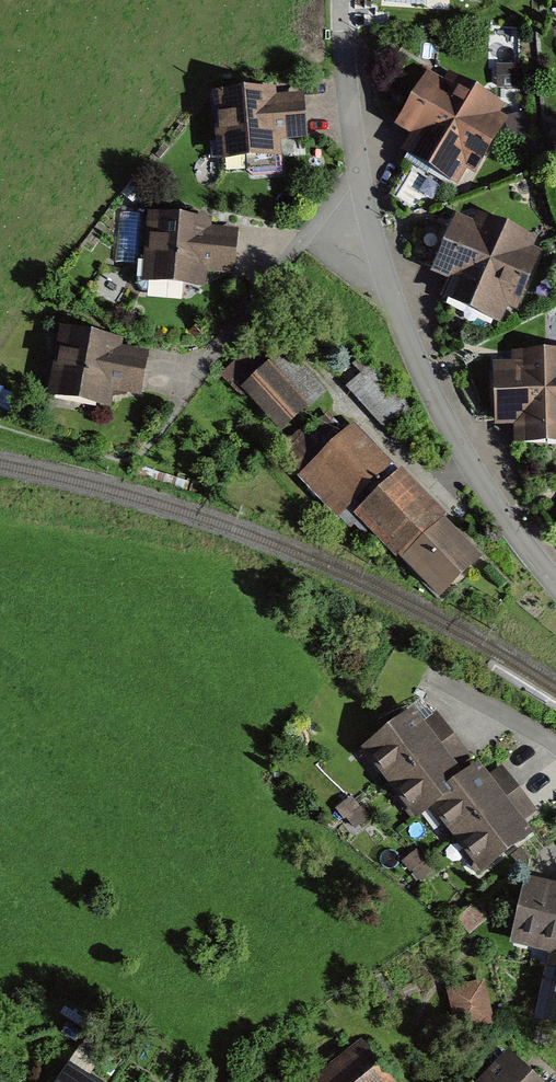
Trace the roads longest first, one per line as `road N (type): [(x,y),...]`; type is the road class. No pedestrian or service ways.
road 1 (residential): [(555,584),(465,456),(396,307),(360,179),(341,0)]
road 2 (residential): [(555,744),(429,676)]

